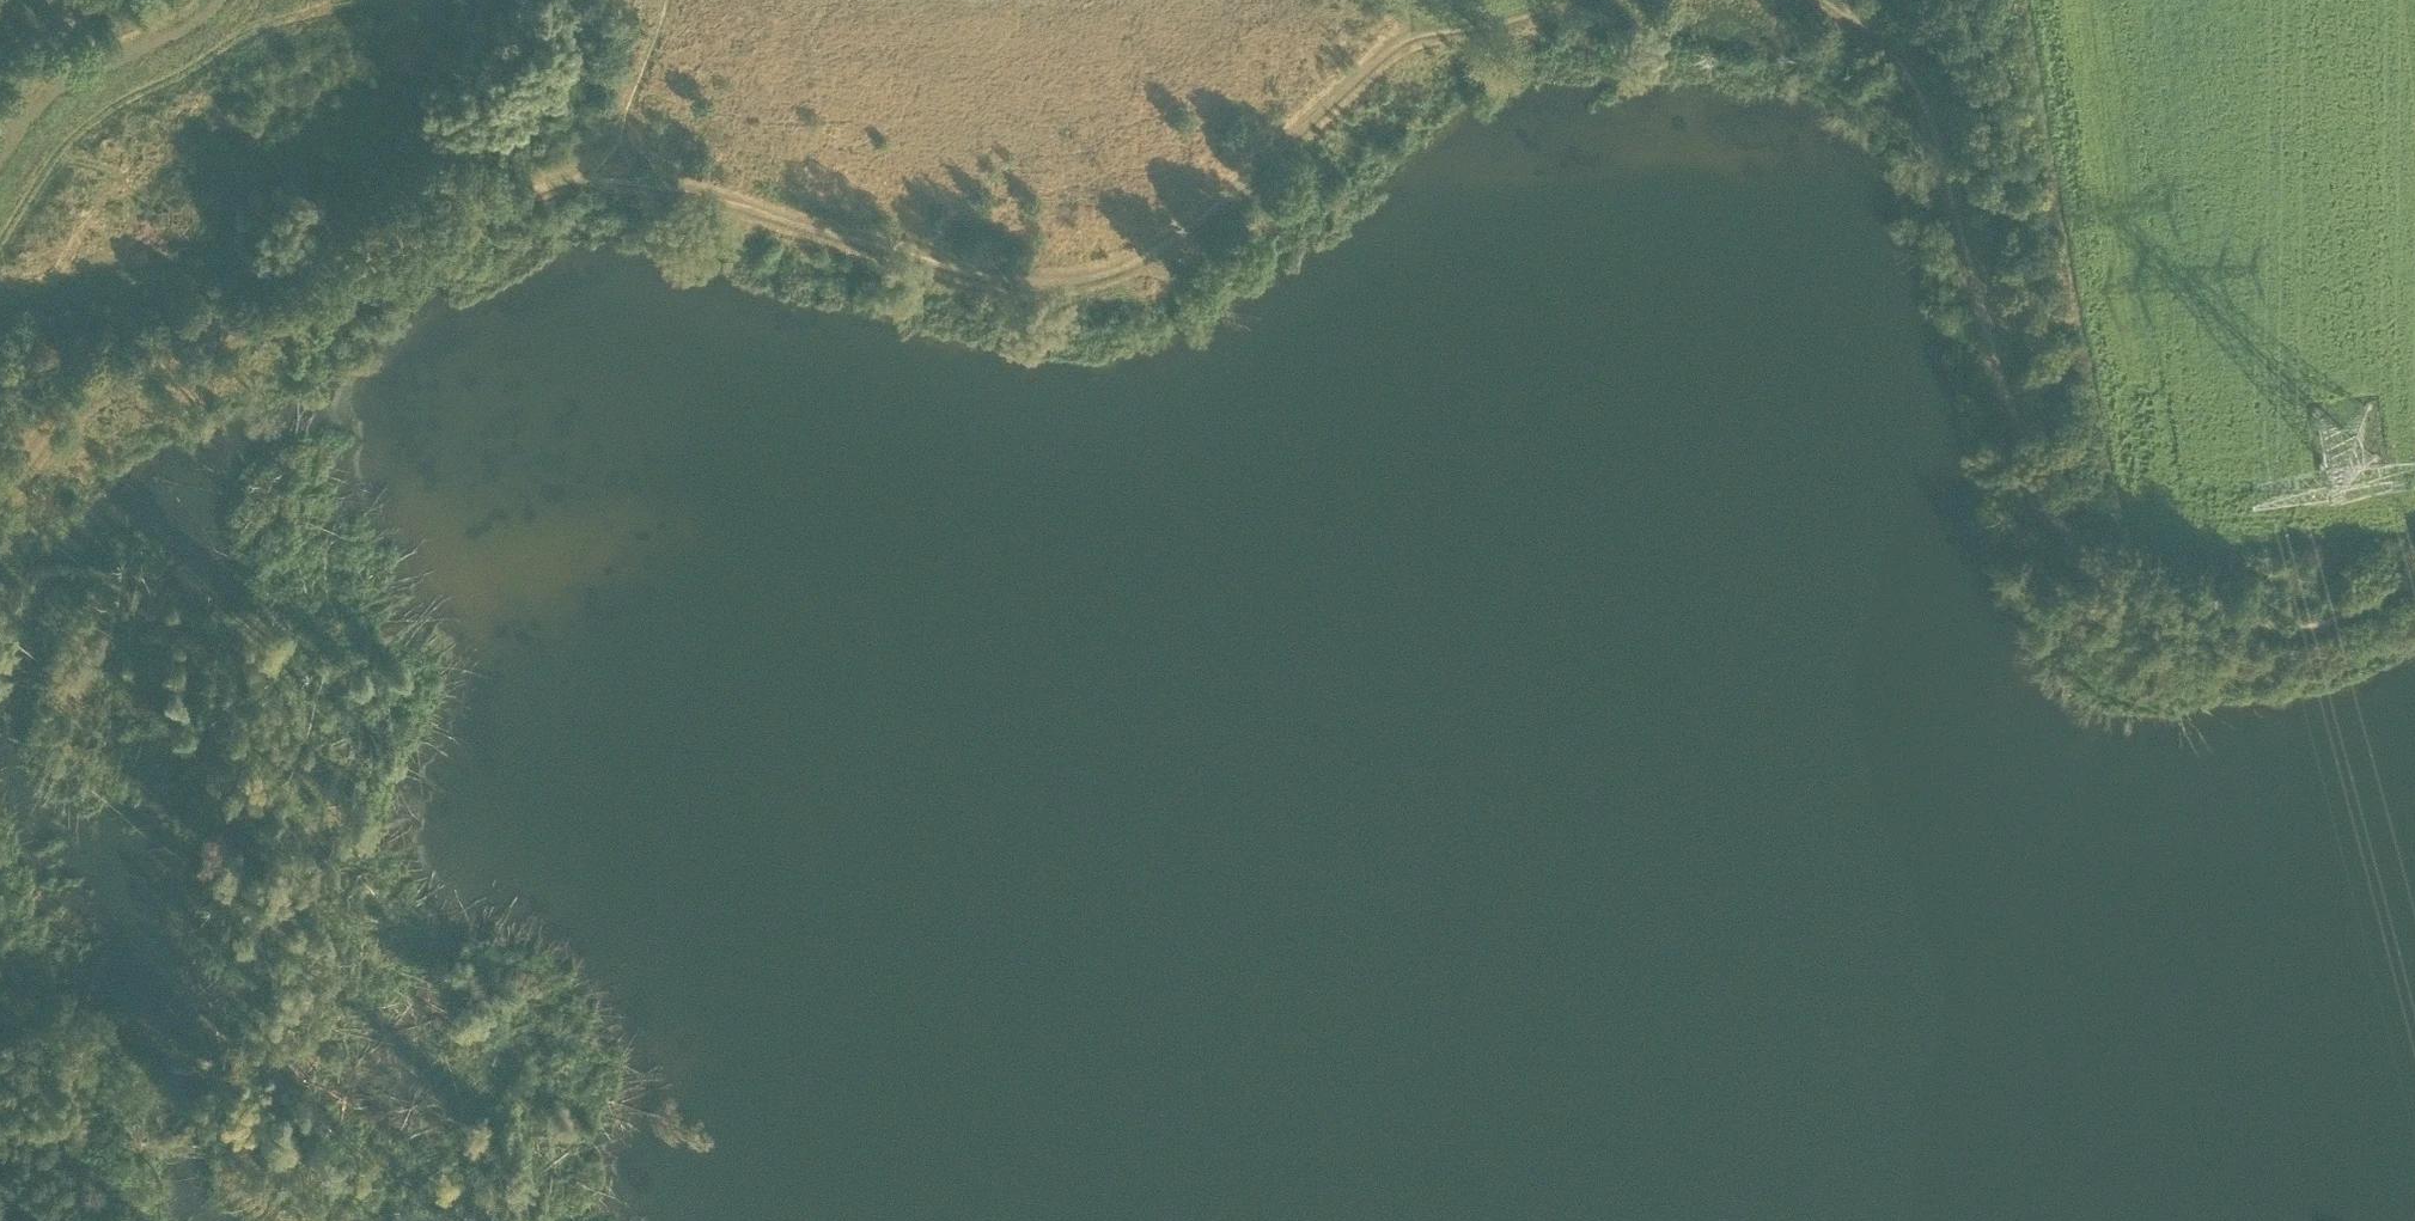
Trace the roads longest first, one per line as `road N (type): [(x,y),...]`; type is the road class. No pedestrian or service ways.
road 1 (track): [(156,251),(0,315)]

